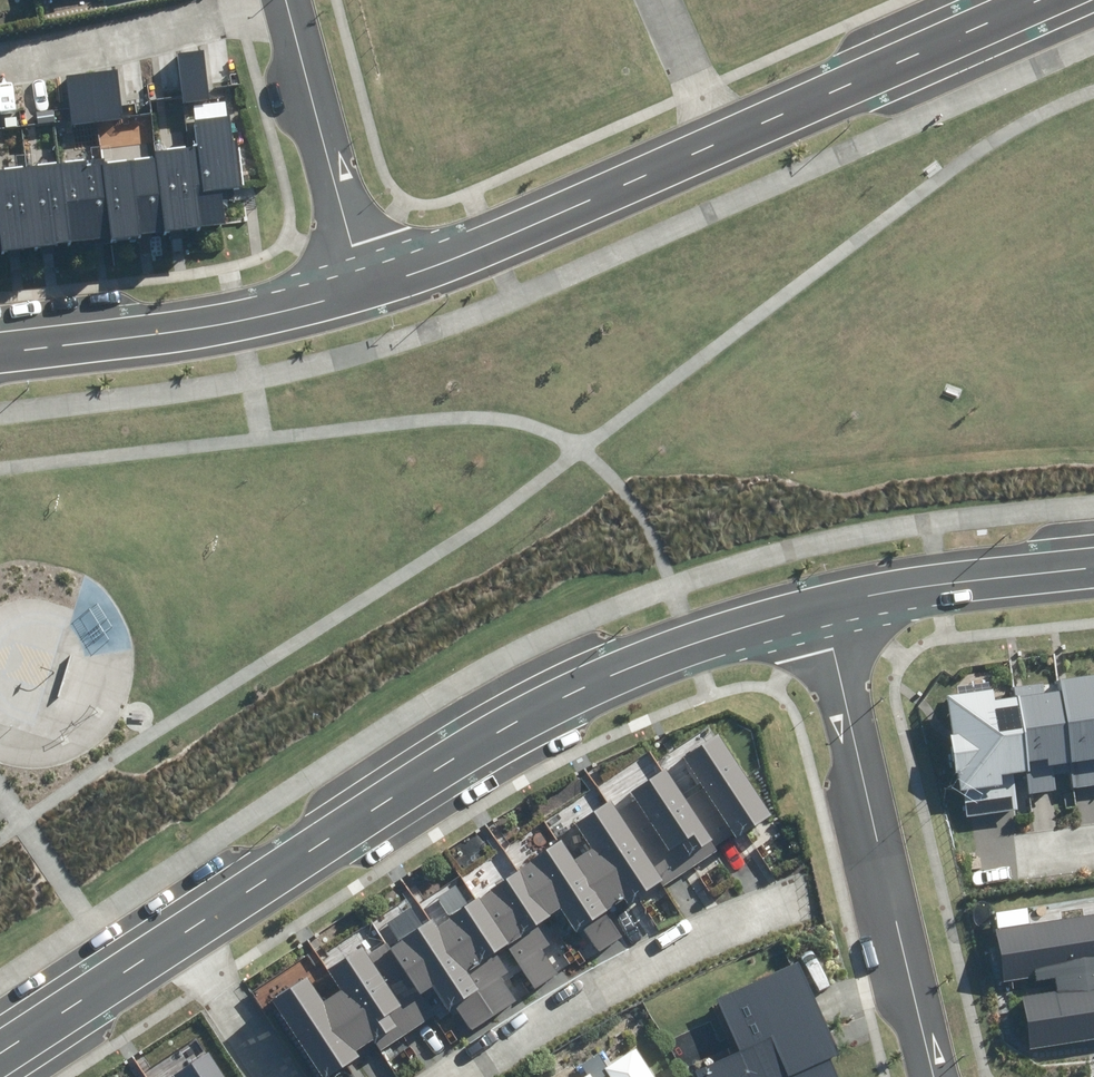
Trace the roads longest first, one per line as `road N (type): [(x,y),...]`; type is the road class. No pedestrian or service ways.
road 1 (tertiary): [(821,605),(645,664),(500,725),(174,940)]
road 2 (residential): [(940,1076),(821,605)]
road 3 (tertiary): [(360,287),(558,215),(726,140)]
road 4 (tertiary): [(0,351),(260,316),(360,287)]
road 5 (residential): [(472,1076),(625,977),(723,933),(796,913)]
road 6 (tertiary): [(726,140),(1046,0)]
road 7 (residential): [(291,0),(360,287)]
road 8 (tertiary): [(1093,562),(821,605)]
road 9 (residential): [(0,63),(249,0)]
road 10 (tertiary): [(174,940),(0,1052)]
road 11 (residential): [(174,940),(274,1076)]
road 12 (residential): [(659,0),(726,140)]

